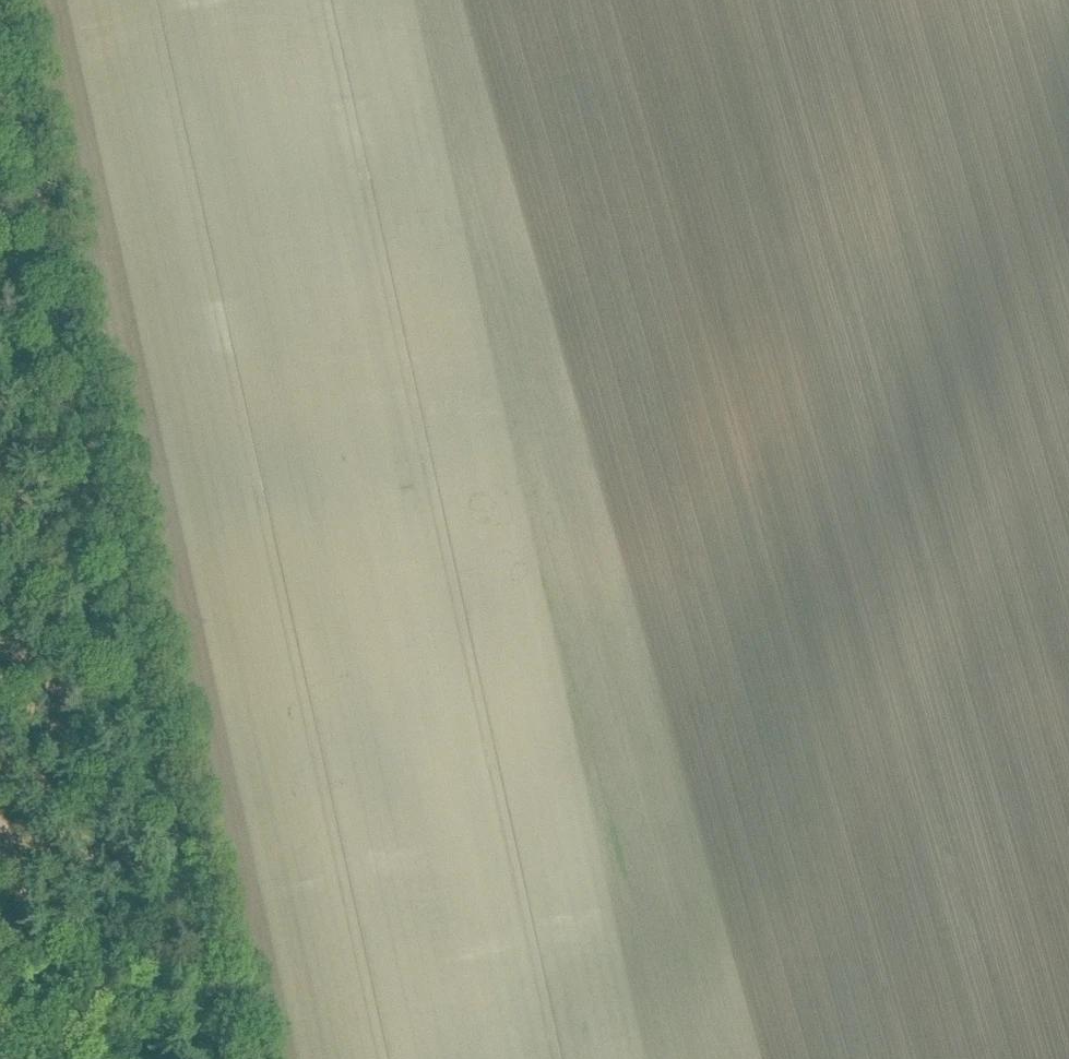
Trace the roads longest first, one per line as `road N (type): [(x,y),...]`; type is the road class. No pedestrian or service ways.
road 1 (track): [(0,69),(217,1058)]

